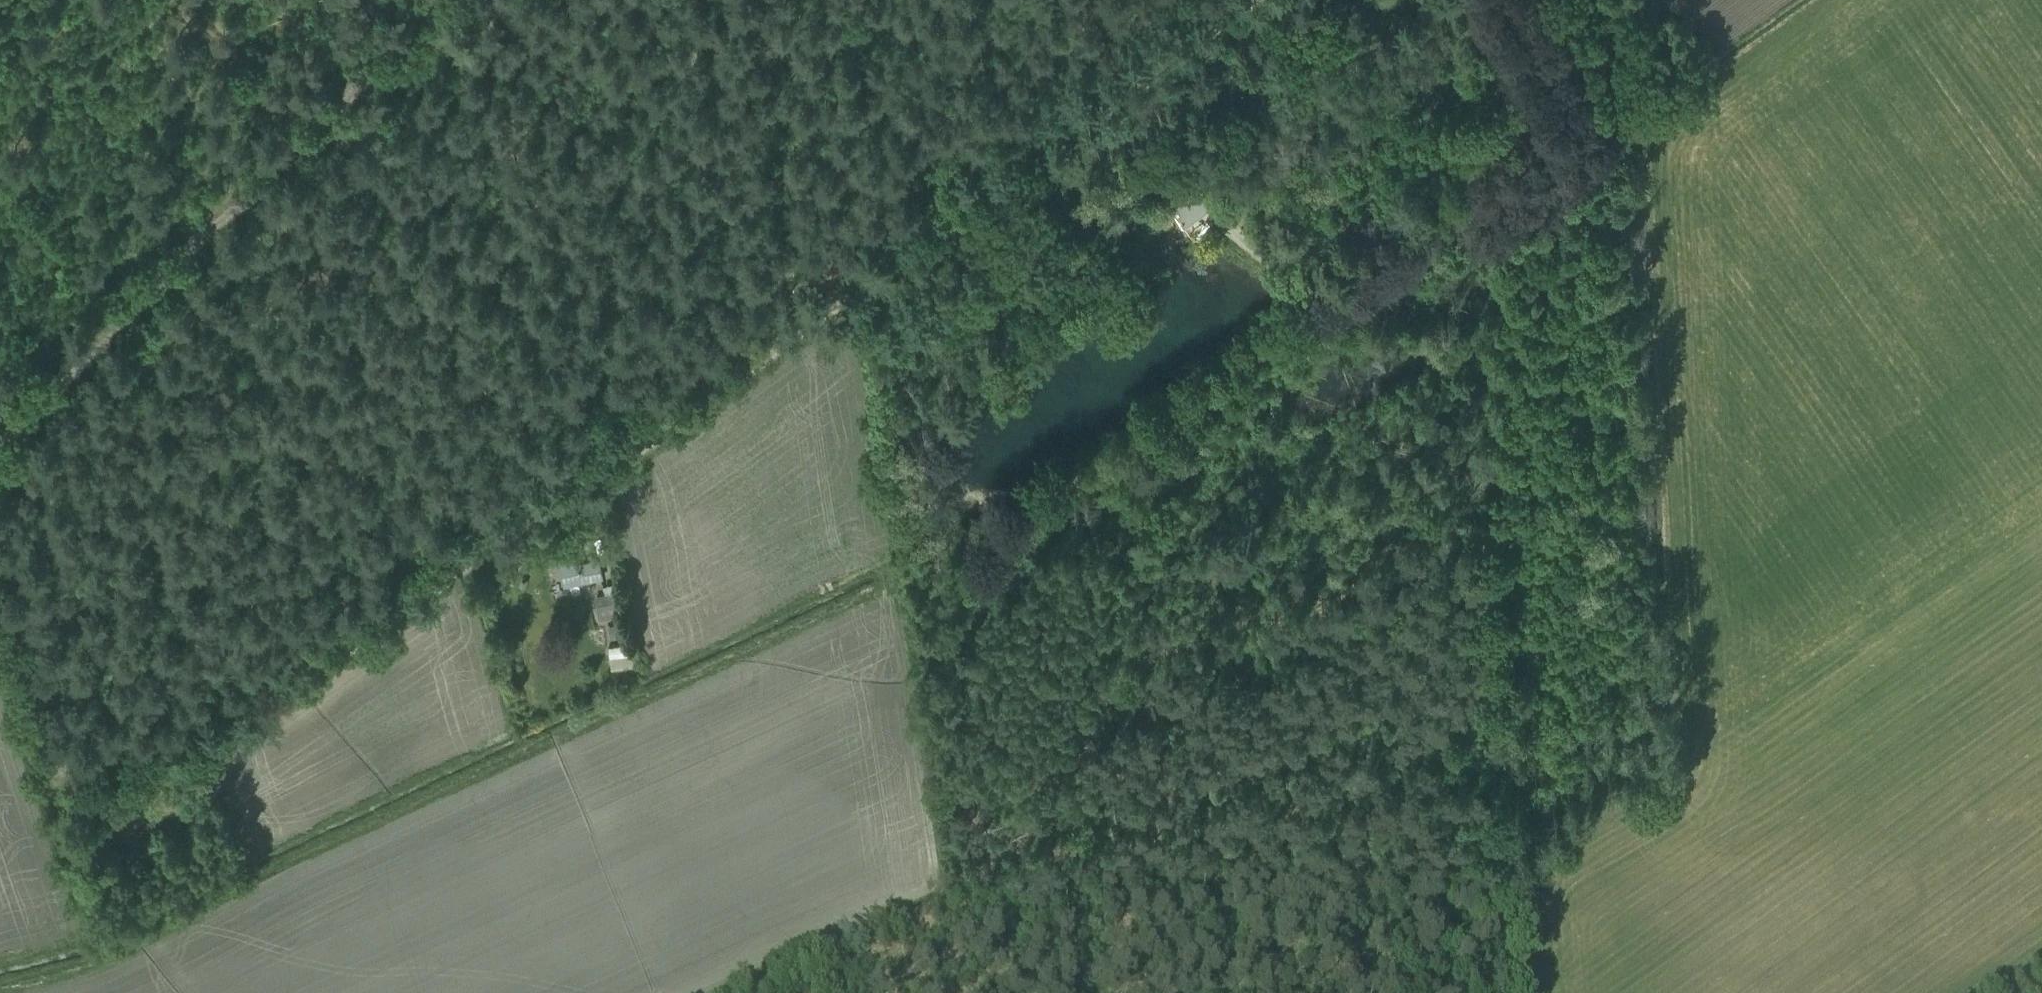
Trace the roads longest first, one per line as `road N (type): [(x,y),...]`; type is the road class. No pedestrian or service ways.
road 1 (track): [(0,650),(43,768),(70,781),(209,749),(660,431)]
road 2 (track): [(660,431),(1252,0)]

